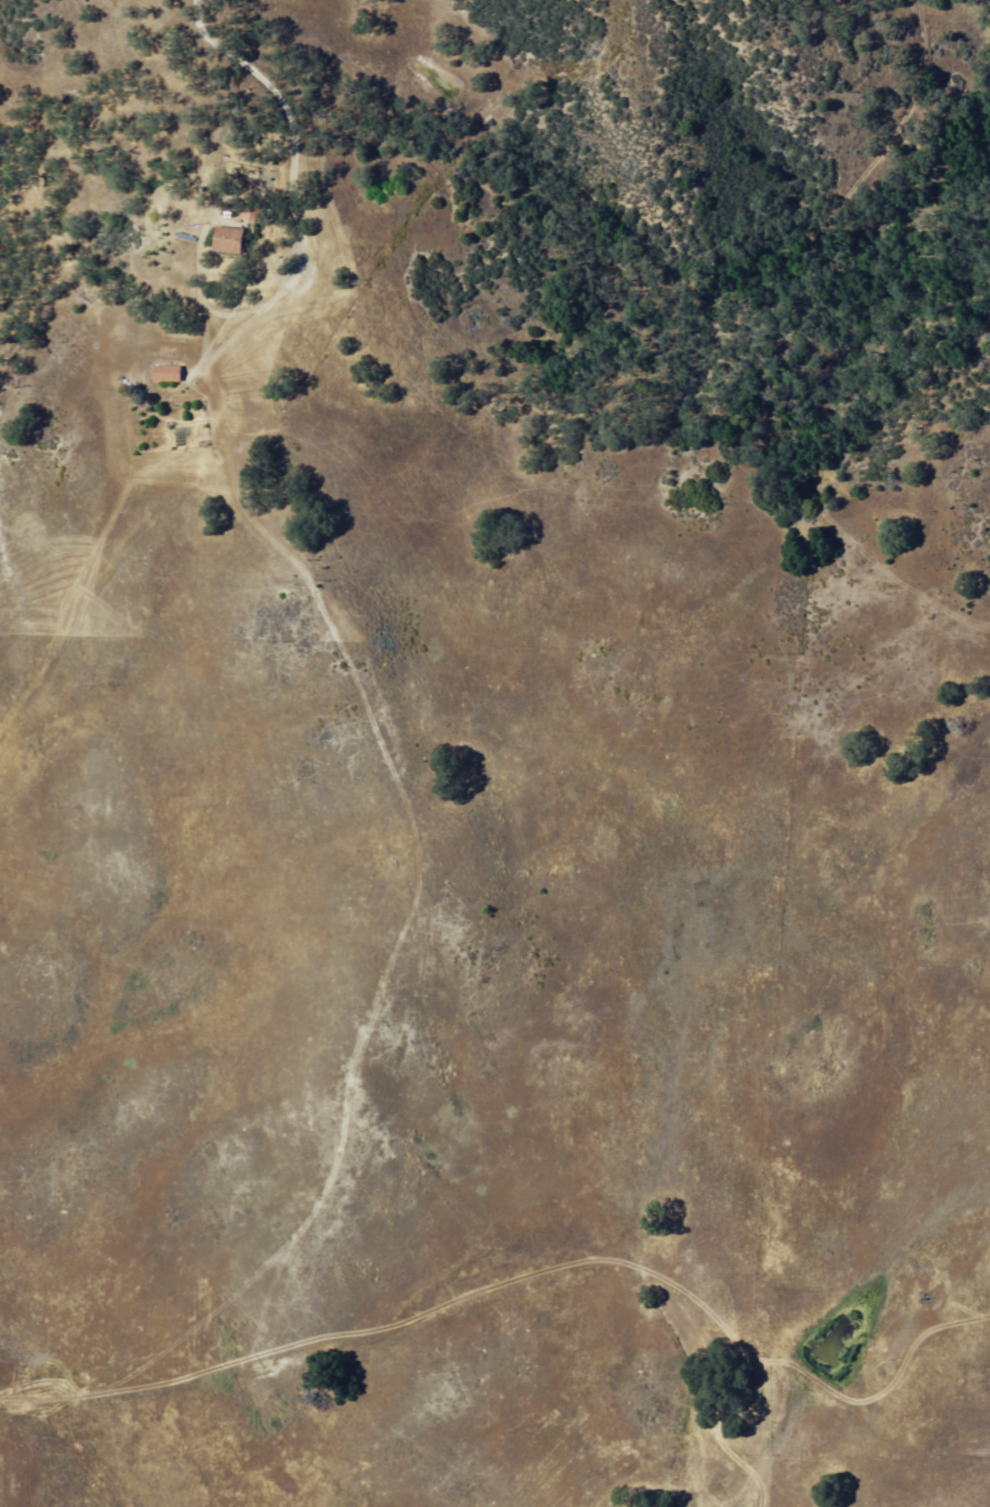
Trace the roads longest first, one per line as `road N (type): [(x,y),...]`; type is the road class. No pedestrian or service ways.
road 1 (track): [(0,1402),(132,1391),(615,1259),(768,1363),(767,1458),(797,1506)]

